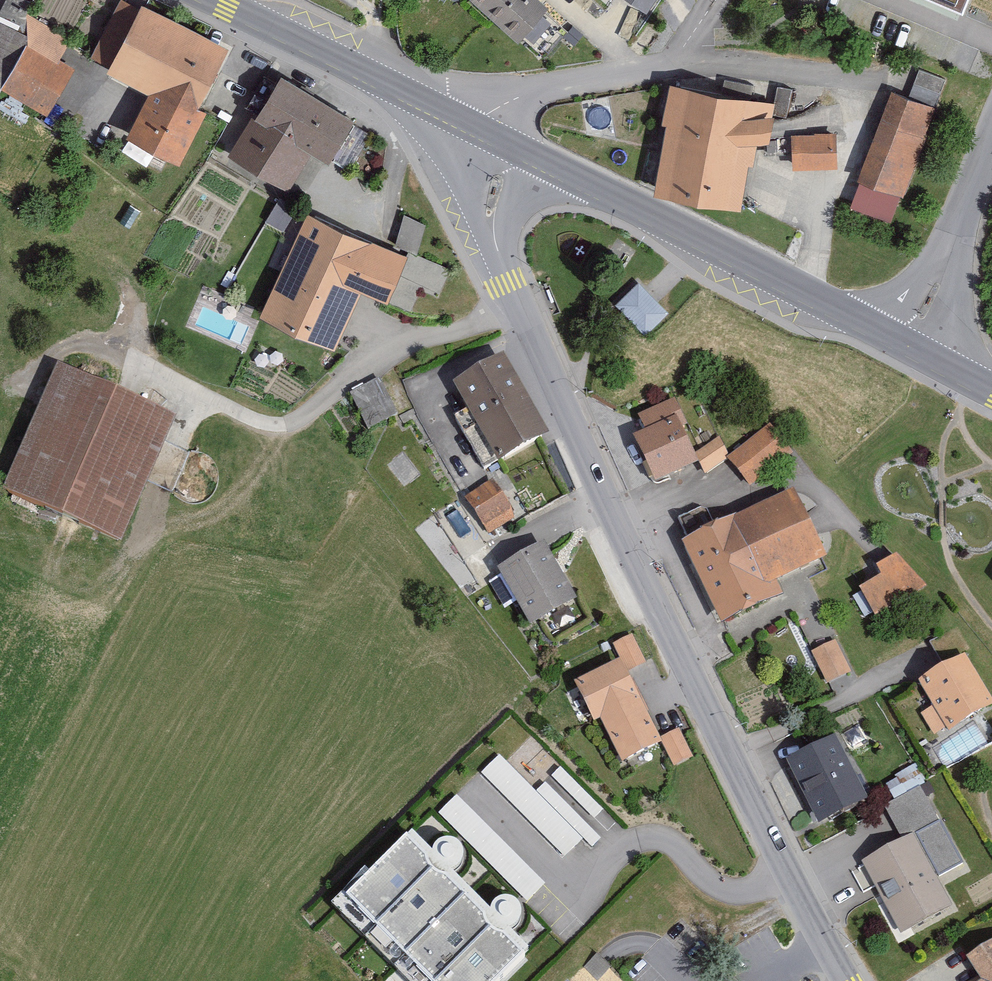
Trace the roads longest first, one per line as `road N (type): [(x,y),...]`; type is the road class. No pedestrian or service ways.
road 1 (tertiary): [(511,144),(490,191),(507,283),(848,980)]
road 2 (secondary): [(908,345),(511,144)]
road 3 (secondary): [(511,144),(217,0)]
road 4 (residential): [(908,345),(991,143)]

